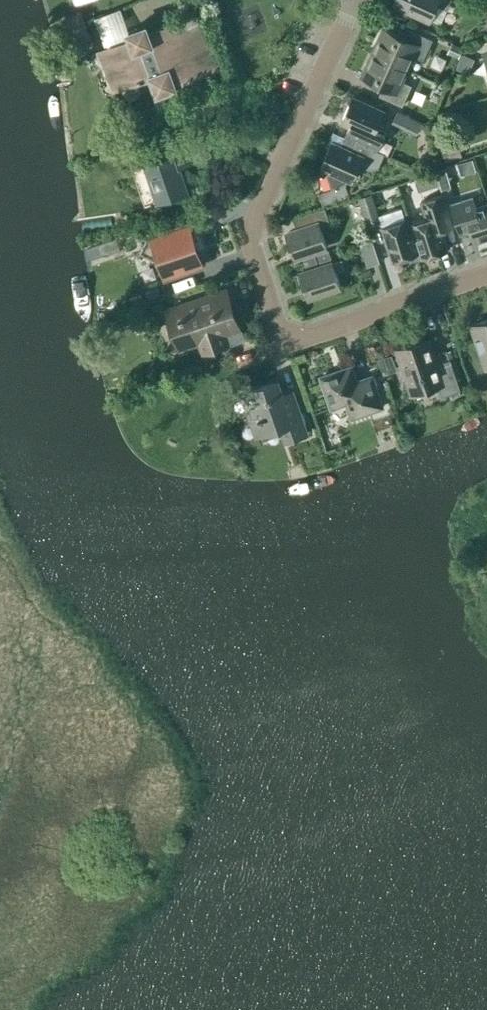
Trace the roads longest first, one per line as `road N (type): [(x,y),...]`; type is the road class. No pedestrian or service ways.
road 1 (residential): [(285,344),(251,248),(254,231),(355,0)]
road 2 (residential): [(486,273),(285,344)]

